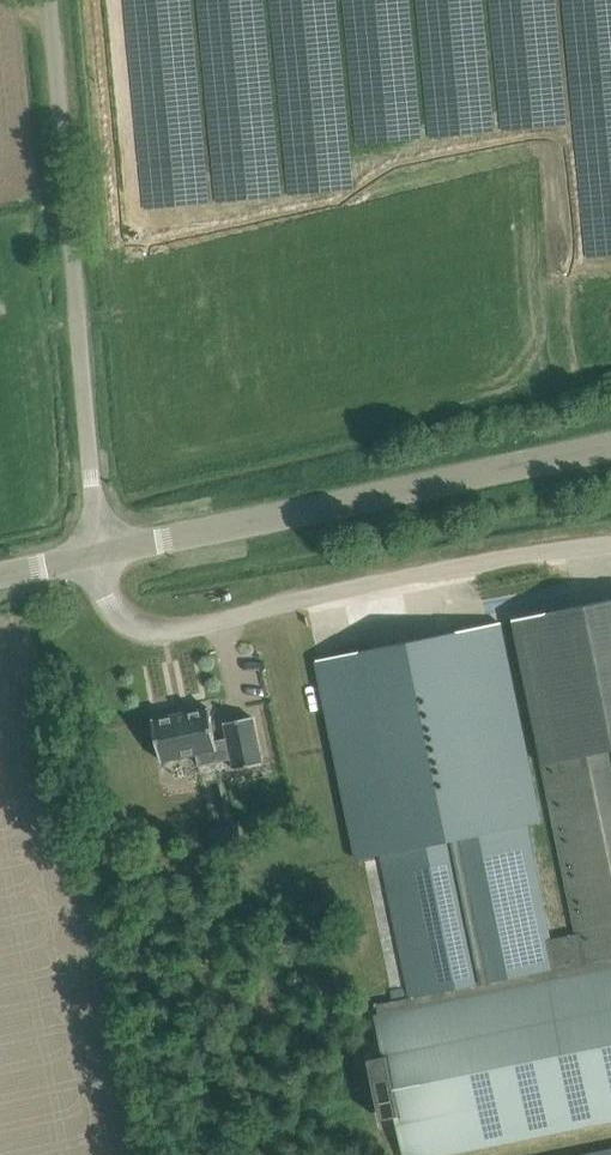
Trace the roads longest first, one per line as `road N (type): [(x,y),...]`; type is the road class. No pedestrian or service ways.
road 1 (unclassified): [(610,547),(448,569),(175,638),(127,629),(108,602),(104,556)]
road 2 (unclassified): [(104,556),(53,0)]
road 3 (unclassified): [(104,556),(610,444)]

